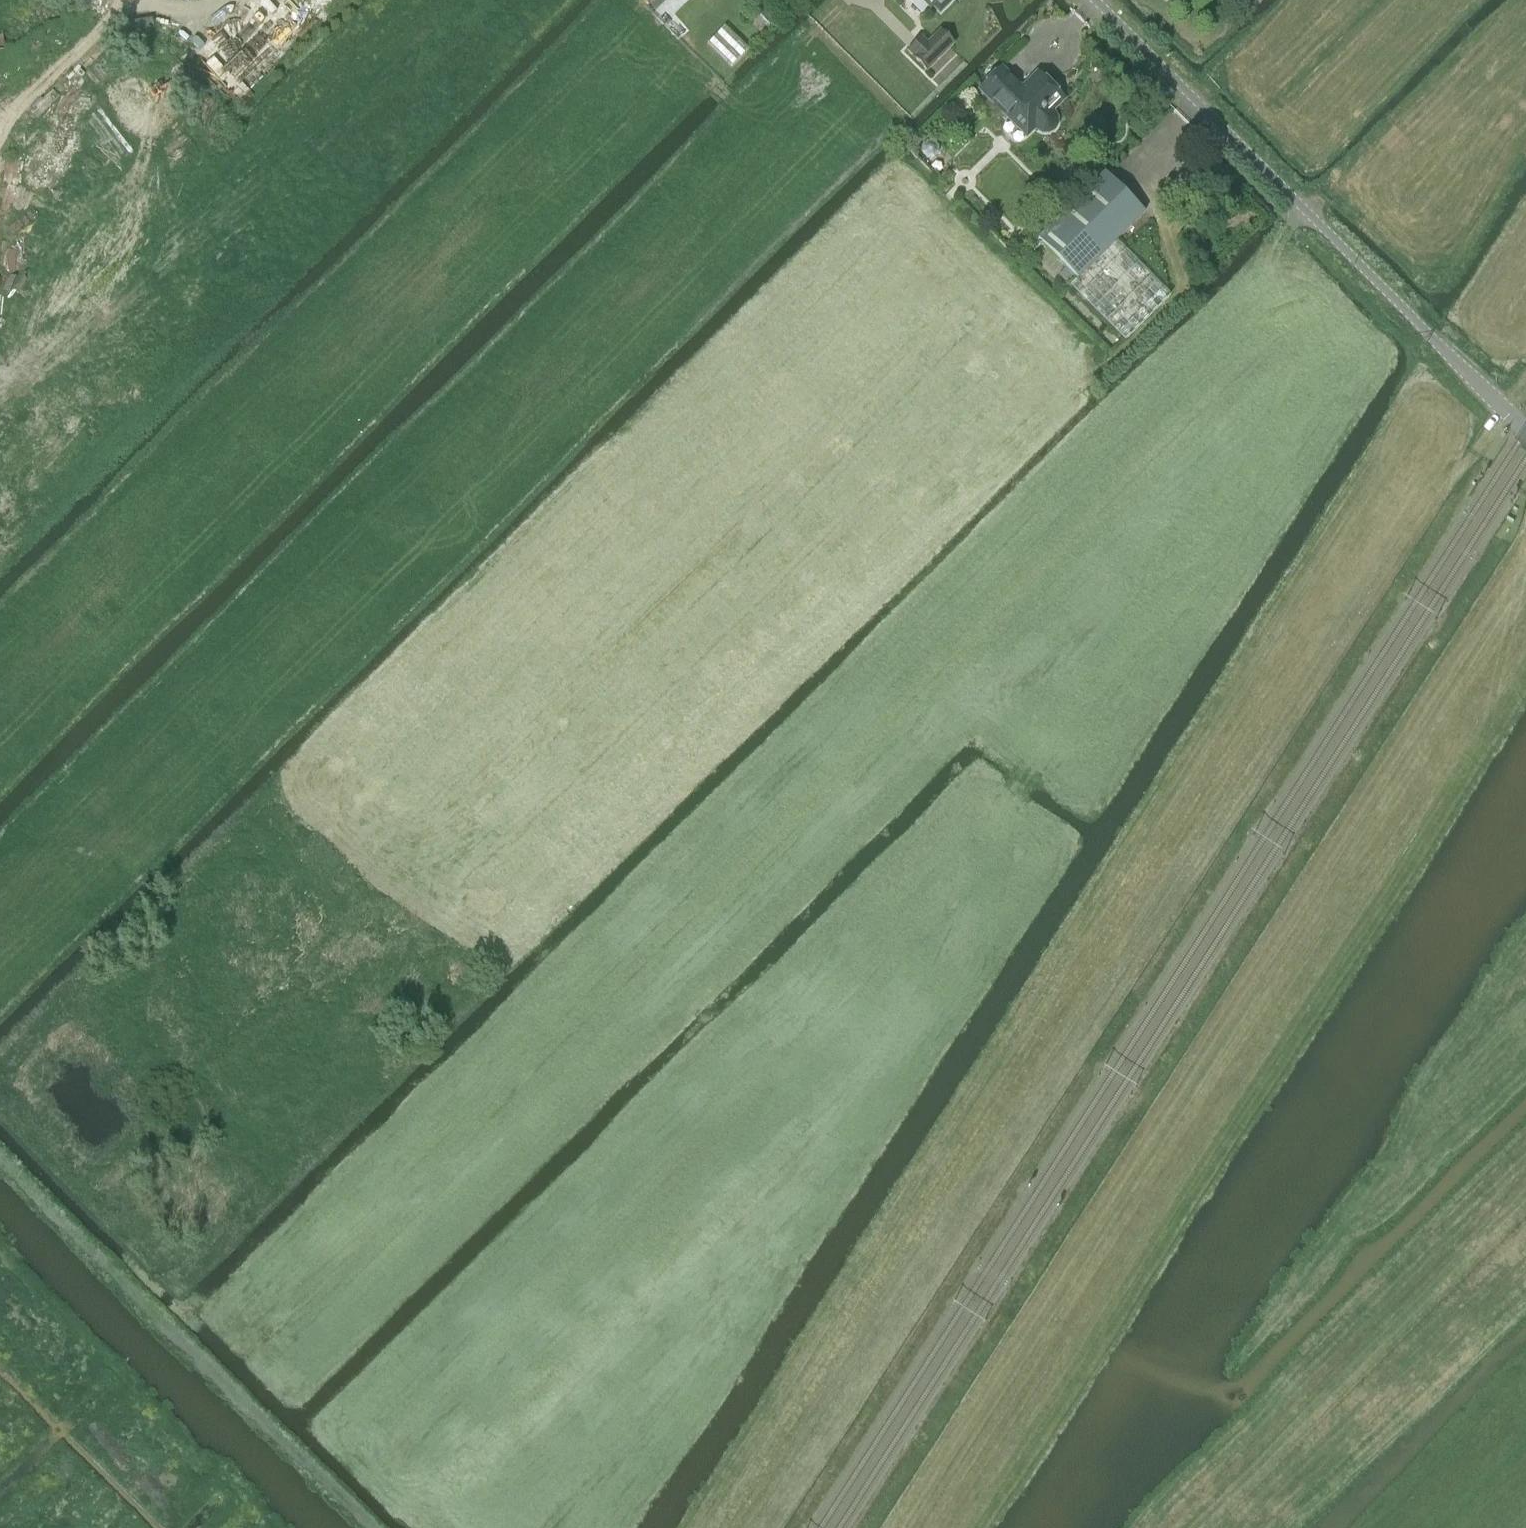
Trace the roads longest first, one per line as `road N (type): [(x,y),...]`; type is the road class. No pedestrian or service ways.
road 1 (unclassified): [(1525,437),(1093,0)]

